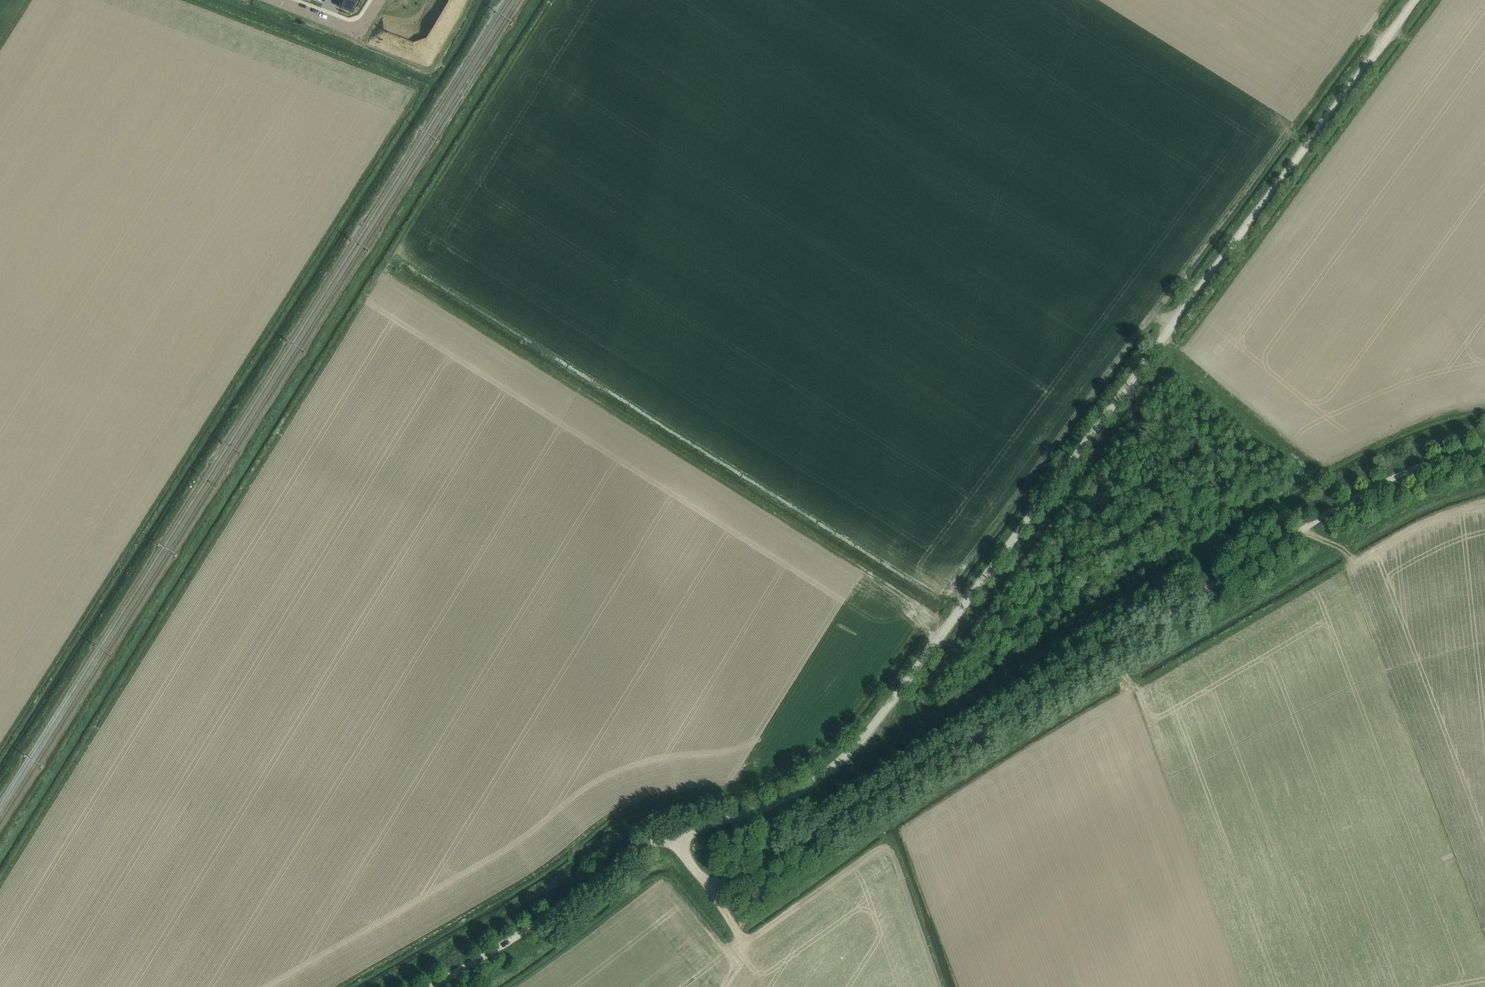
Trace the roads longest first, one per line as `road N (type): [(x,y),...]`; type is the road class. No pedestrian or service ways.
road 1 (unclassified): [(670,838),(805,782),(884,709),(1413,0)]
road 2 (unclassified): [(670,838),(705,877),(732,879),(1377,484),(1484,445)]
road 3 (unclassified): [(670,838),(615,864),(428,986)]
road 4 (residential): [(376,0),(349,29),(275,0)]

